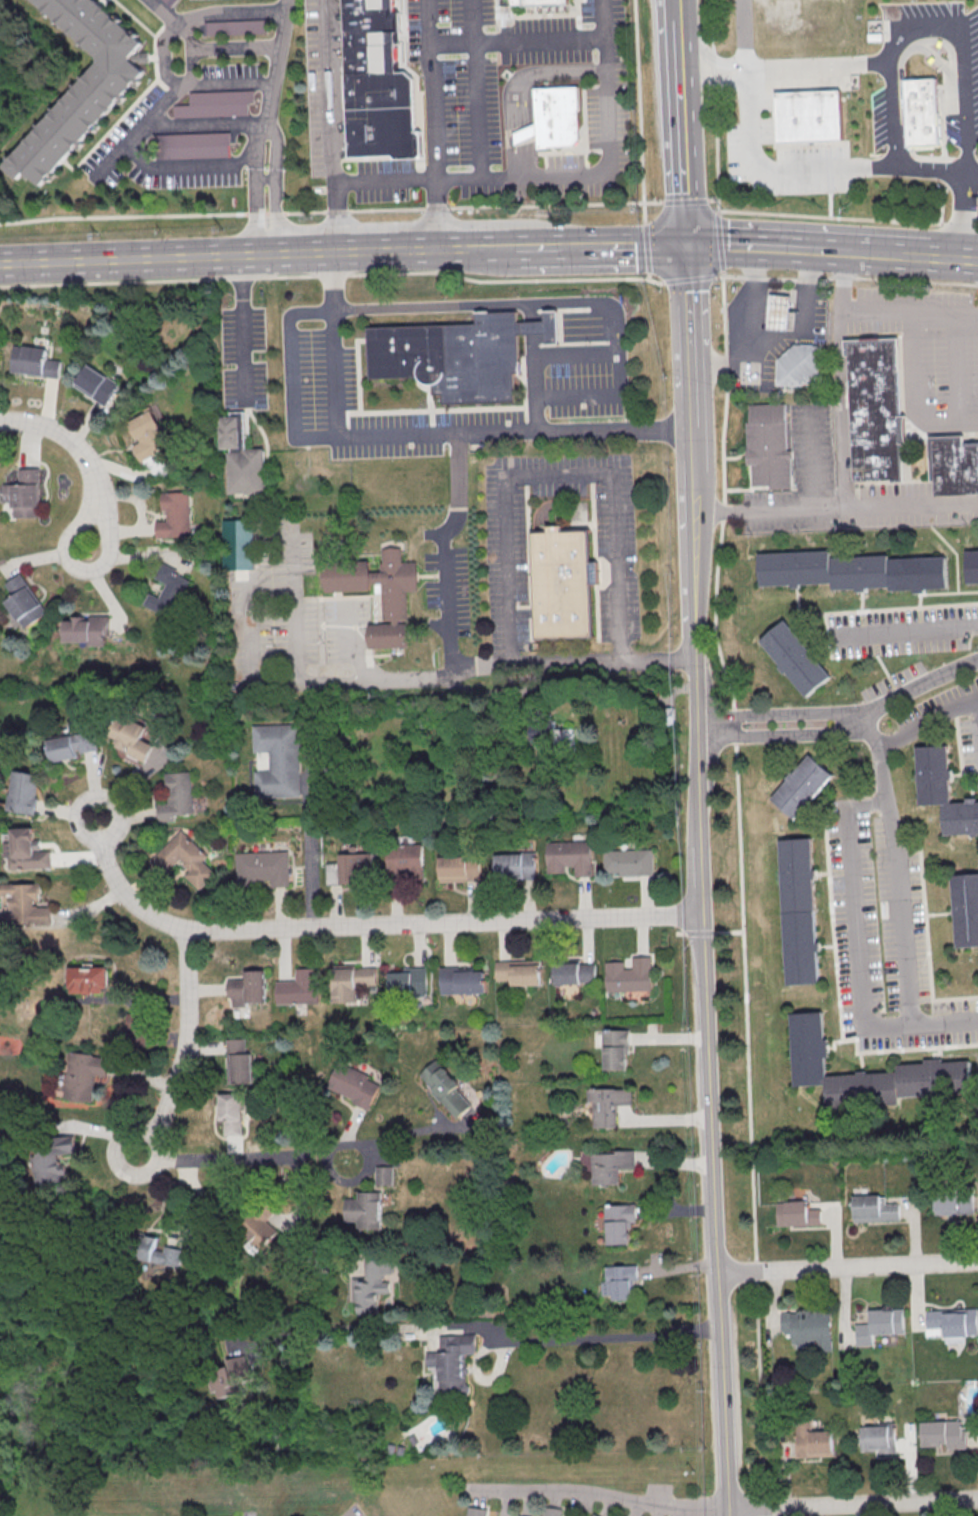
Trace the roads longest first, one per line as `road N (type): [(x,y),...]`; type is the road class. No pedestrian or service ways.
road 1 (tertiary): [(726,1515),(699,914),(684,242)]
road 2 (residential): [(699,914),(189,931)]
road 3 (residential): [(726,1508),(678,1509),(562,1489),(461,1491)]
road 4 (residential): [(977,1261),(715,1273)]
road 5 (secondary): [(260,253),(0,261)]
road 6 (residential): [(977,1499),(726,1508)]
road 7 (residential): [(189,931),(186,1047),(164,1118),(138,1156)]
road 8 (residential): [(90,549),(95,495),(78,451),(49,428),(0,421)]
road 9 (secondary): [(684,242),(512,246)]
road 10 (secondary): [(852,251),(684,242)]
road 11 (residential): [(699,740),(833,734),(860,717)]
road 12 (residential): [(860,717),(697,718)]
road 13 (residential): [(189,931),(145,913),(122,886),(105,858),(99,818)]
road 14 (residential): [(977,661),(860,717)]
road 15 (tertiary): [(680,137),(675,16)]

